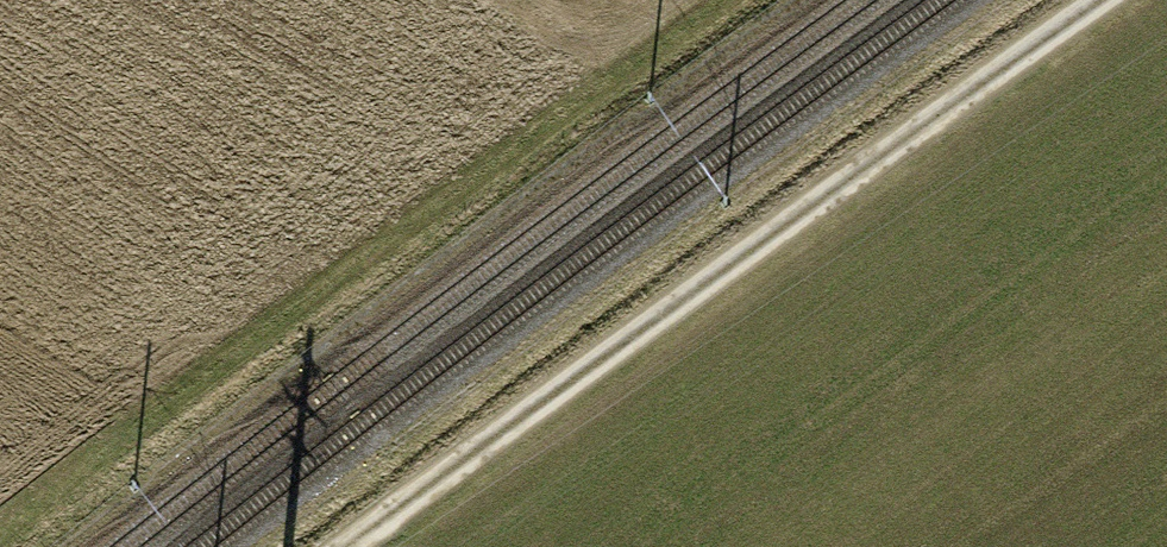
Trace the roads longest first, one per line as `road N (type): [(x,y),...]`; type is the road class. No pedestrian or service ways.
road 1 (track): [(1105,0),(351,546)]
road 2 (track): [(0,545),(138,431),(729,0)]

